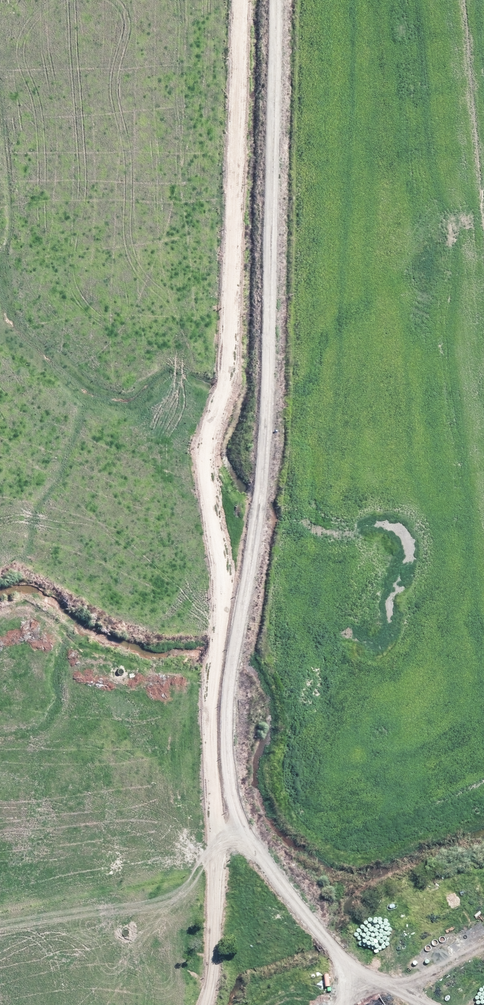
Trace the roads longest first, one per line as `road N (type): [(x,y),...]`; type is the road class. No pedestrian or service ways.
road 1 (track): [(277,0),(271,359),(253,550),(226,640),(223,775)]
road 2 (track): [(226,640),(205,450),(229,388),(242,0)]
road 3 (track): [(192,1004),(223,825),(223,775)]
road 4 (track): [(346,956),(249,834),(223,825)]
road 5 (track): [(349,1004),(346,956),(427,1004)]

